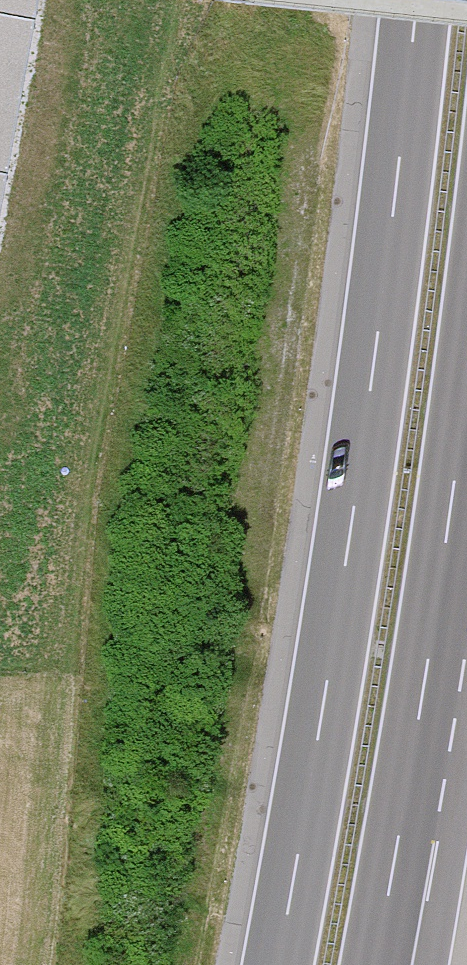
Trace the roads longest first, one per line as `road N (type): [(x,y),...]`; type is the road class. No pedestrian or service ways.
road 1 (motorway): [(416,0),(352,512),(277,964)]
road 2 (motorway): [(374,964),(466,379)]

